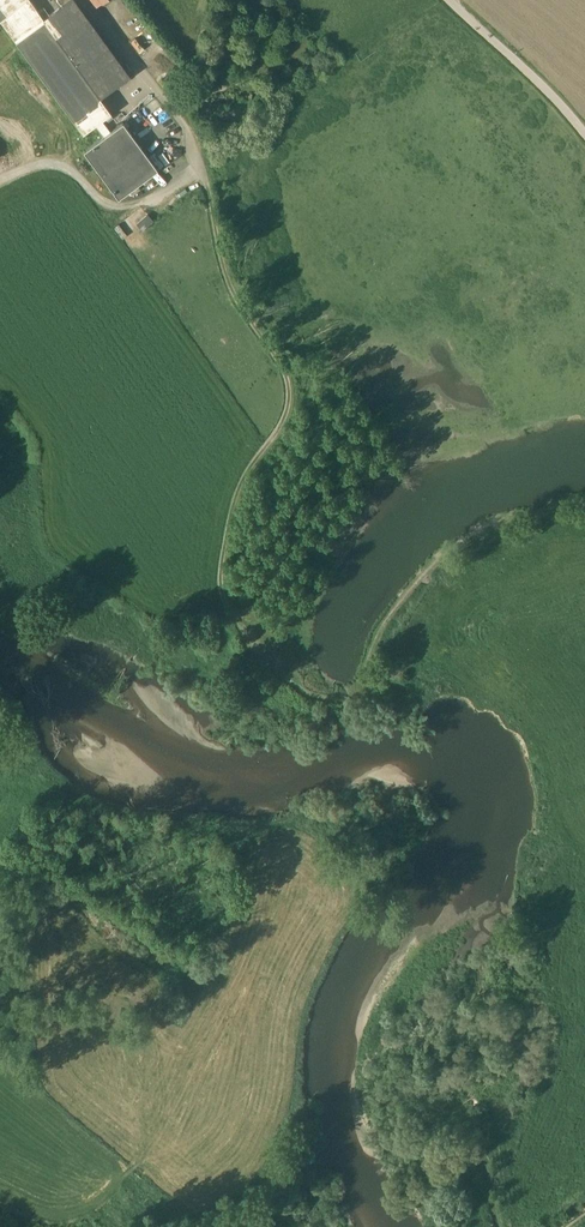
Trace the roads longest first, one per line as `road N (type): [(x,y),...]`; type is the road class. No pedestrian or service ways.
road 1 (track): [(289,686),(228,612),(220,582),(233,502),(289,418),(289,378),(236,302),(195,160)]
road 2 (track): [(0,179),(39,163),(66,164),(106,202),(123,206),(169,187),(195,160),(188,137),(84,0)]
road 3 (unclassified): [(584,134),(451,0)]

